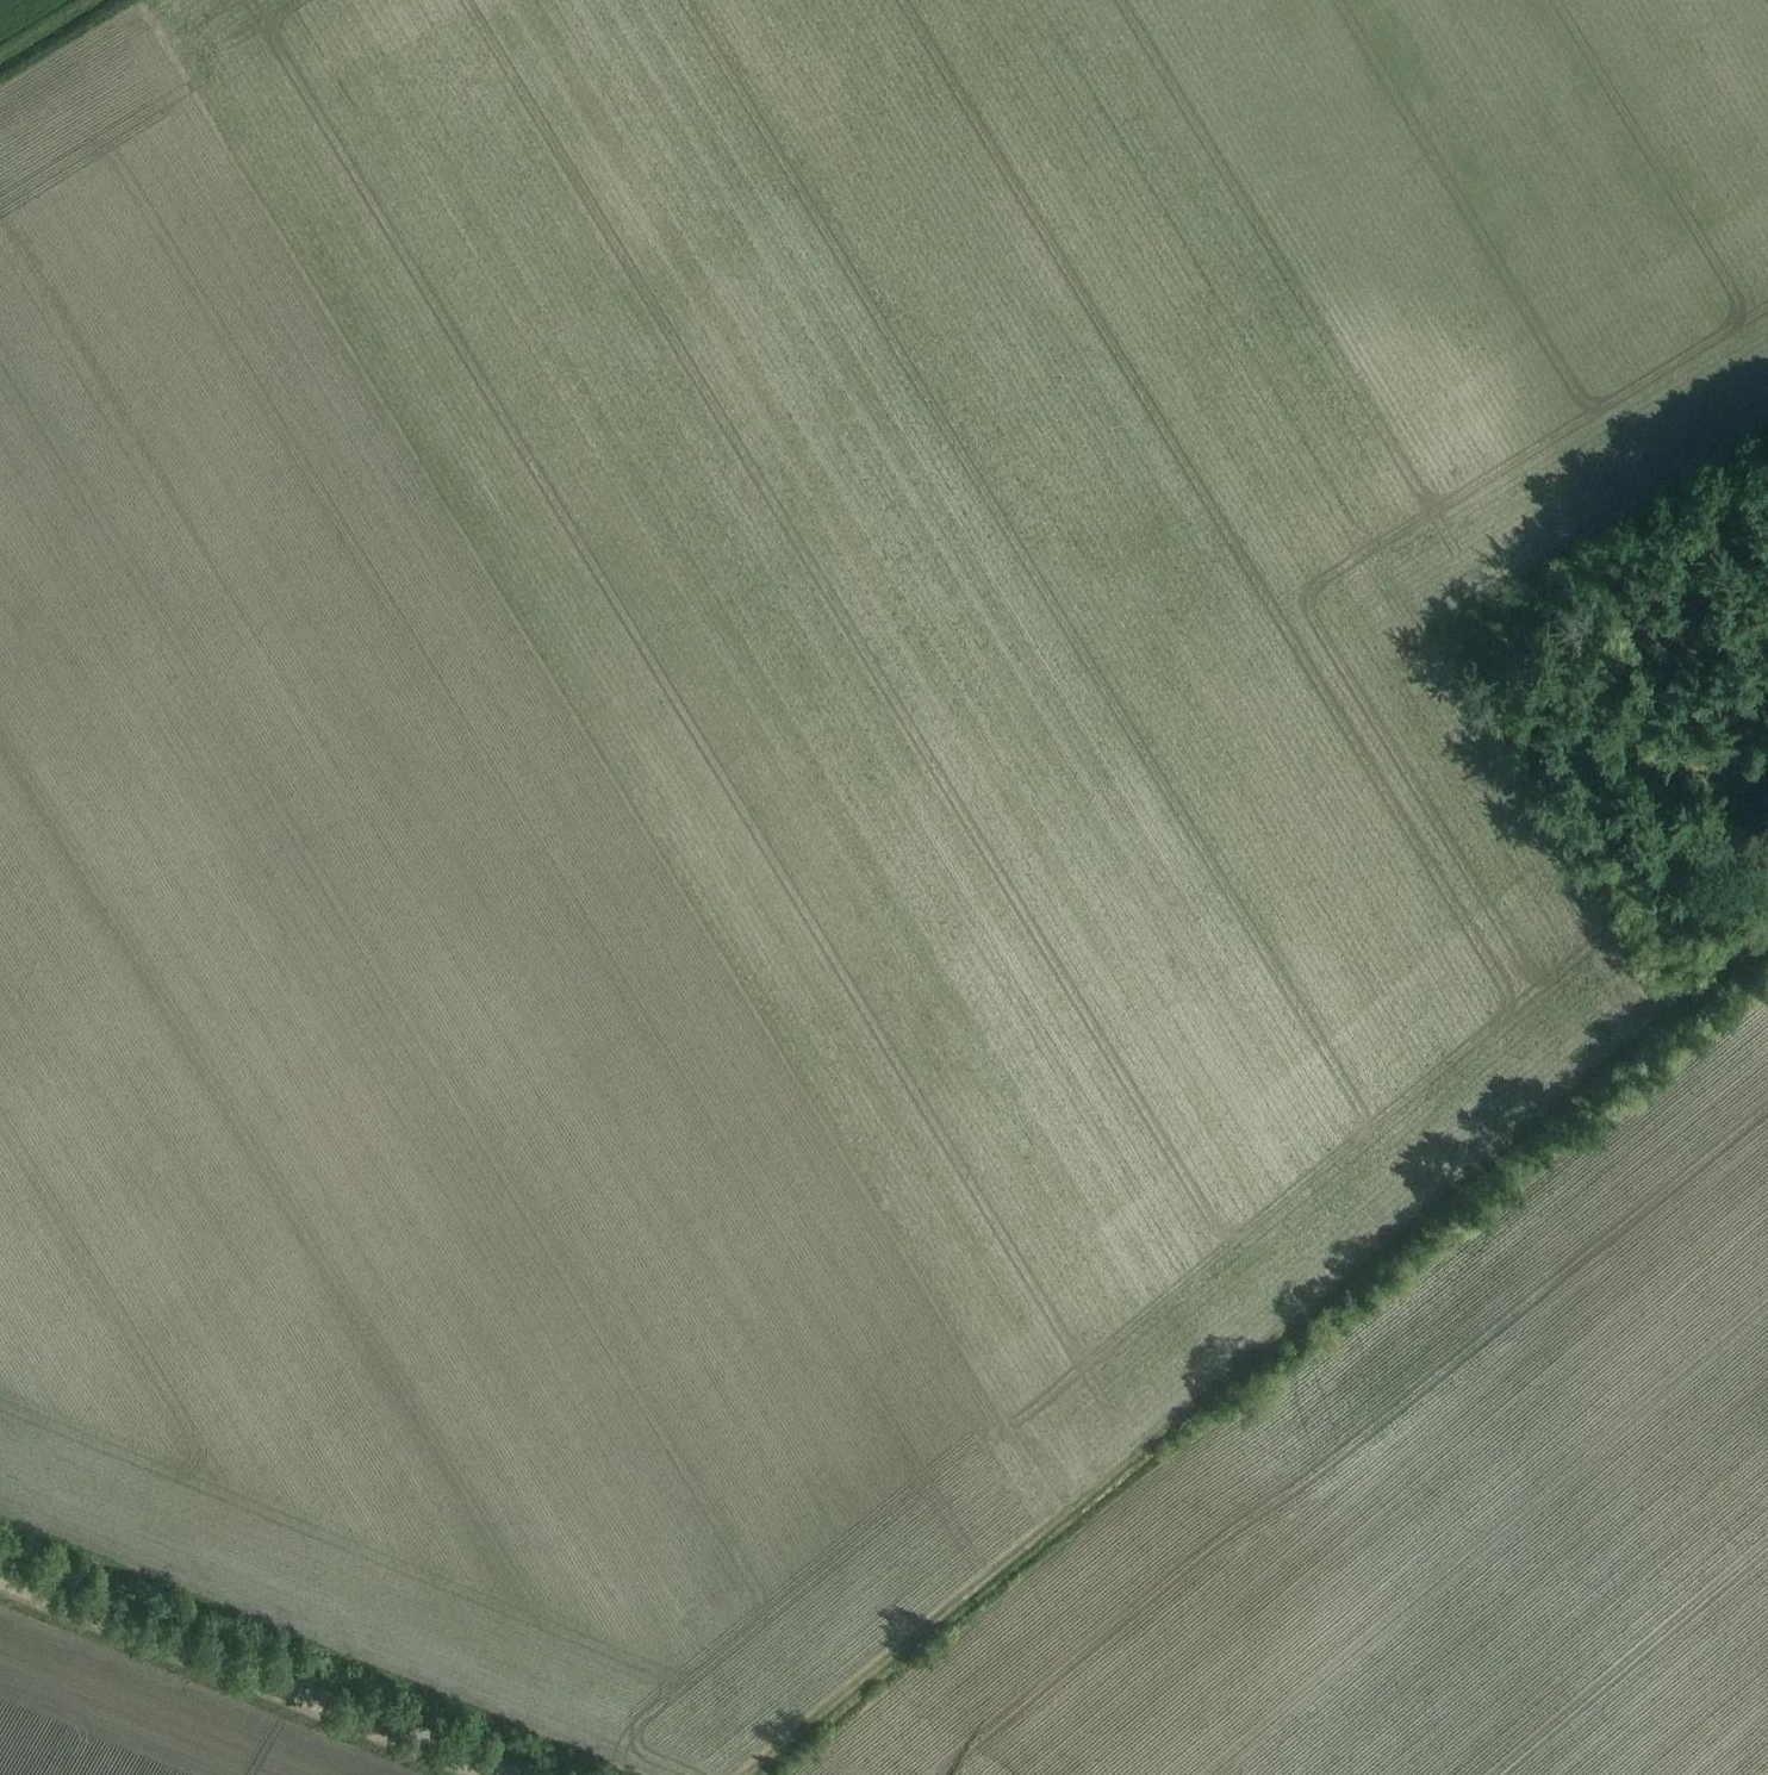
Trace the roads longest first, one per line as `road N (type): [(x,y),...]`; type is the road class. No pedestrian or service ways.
road 1 (track): [(754,1774),(1767,931)]
road 2 (track): [(0,1584),(476,1774)]

